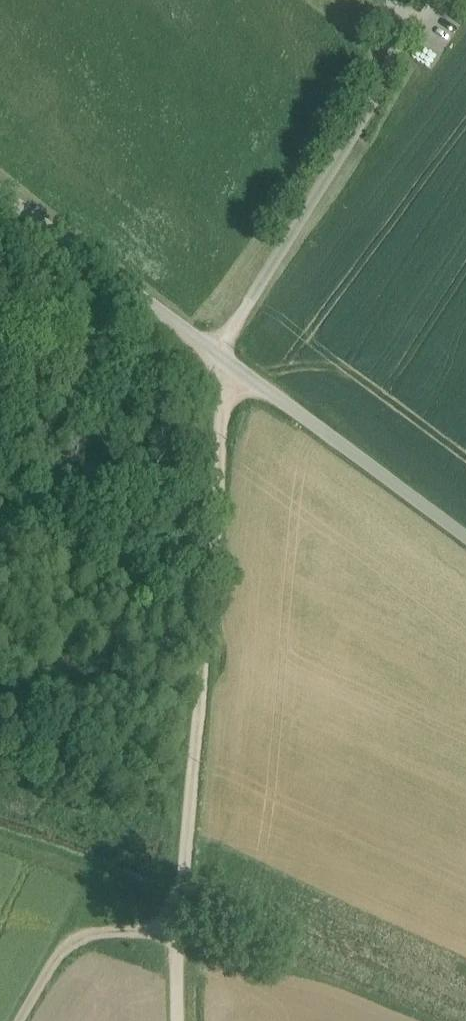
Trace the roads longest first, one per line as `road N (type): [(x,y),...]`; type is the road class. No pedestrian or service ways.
road 1 (unclassified): [(243,374),(223,421),(176,1020)]
road 2 (unclassified): [(243,374),(0,190)]
road 3 (unclassified): [(465,539),(243,374)]
road 4 (track): [(179,934),(95,930),(63,949),(21,1020)]

